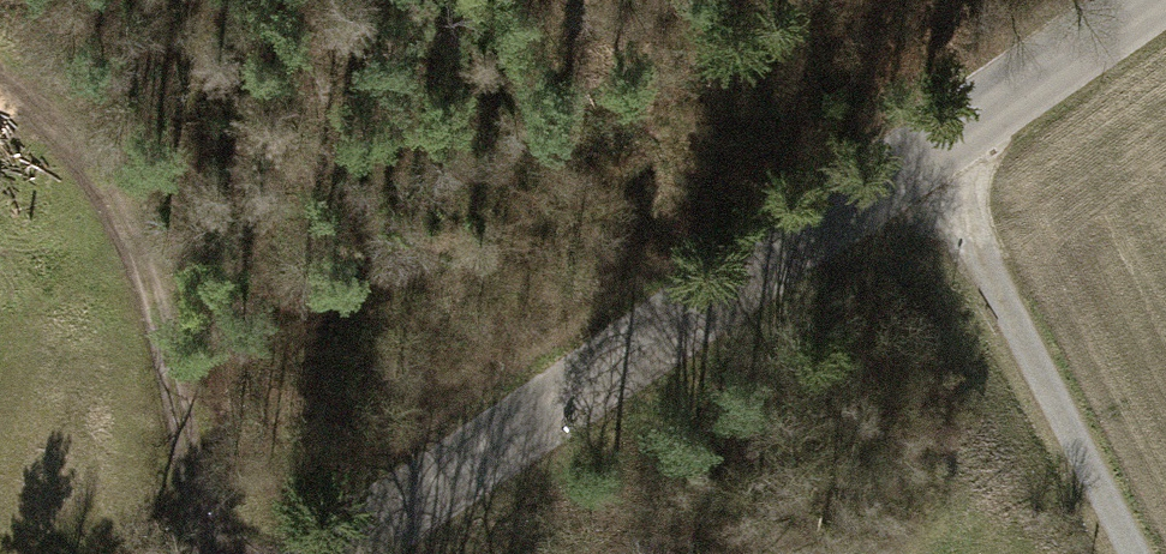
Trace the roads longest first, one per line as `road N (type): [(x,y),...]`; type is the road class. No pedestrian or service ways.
road 1 (tertiary): [(339,553),(1151,0)]
road 2 (track): [(215,553),(140,266),(87,169),(48,122),(0,84)]
road 3 (track): [(1137,553),(937,149)]

